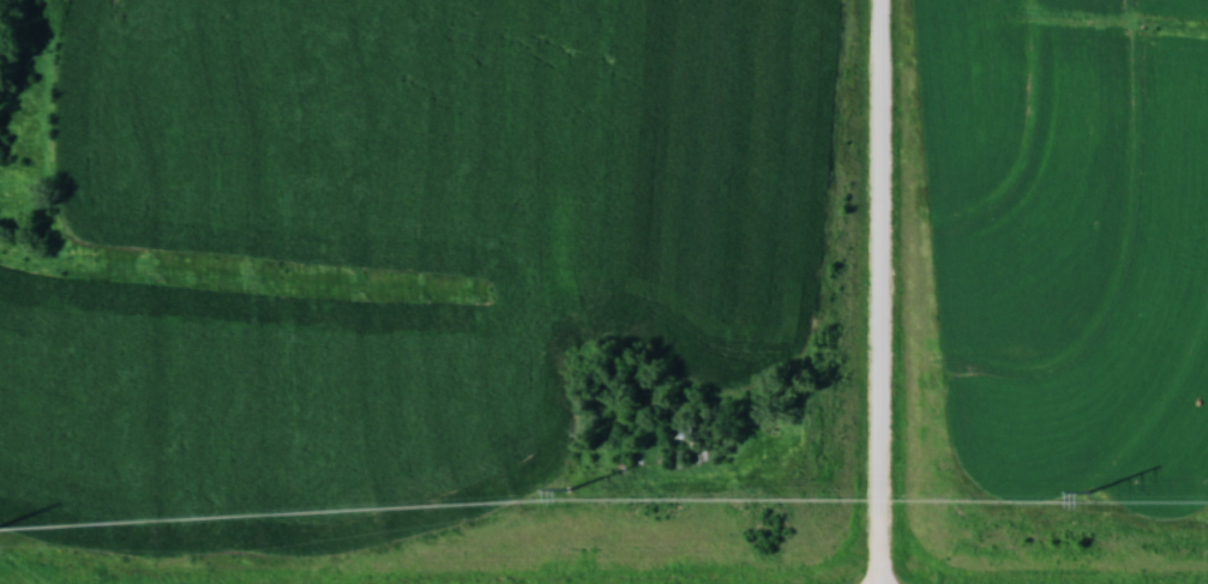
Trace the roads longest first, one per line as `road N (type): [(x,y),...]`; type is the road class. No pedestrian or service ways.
road 1 (residential): [(883,583),(883,0)]

